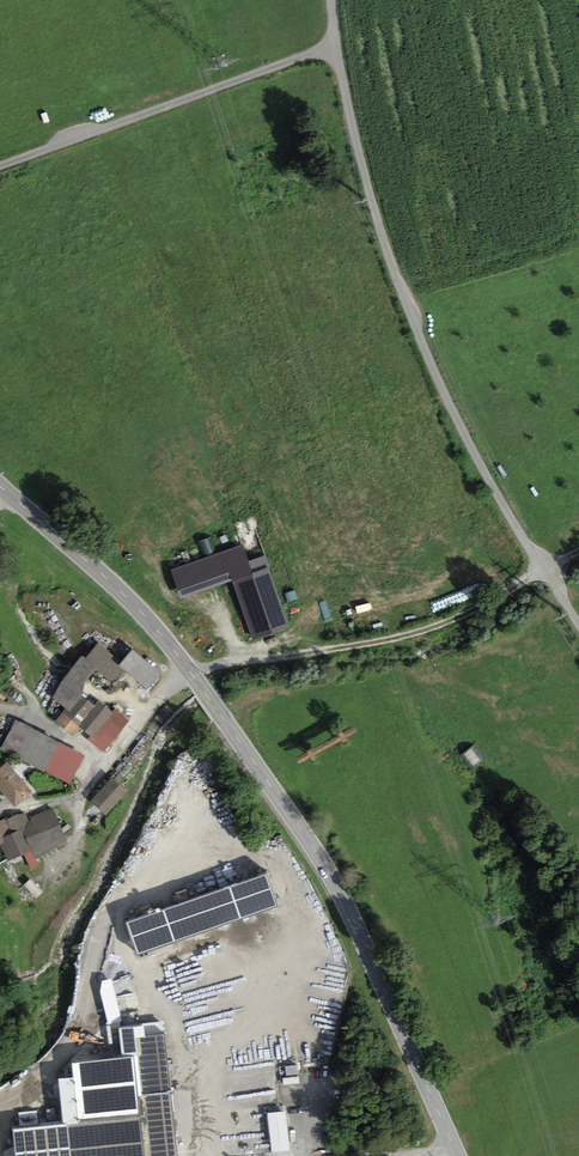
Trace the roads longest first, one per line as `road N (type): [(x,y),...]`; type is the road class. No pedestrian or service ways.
road 1 (secondary): [(458,1155),(354,921),(295,820),(158,632),(0,486)]
road 2 (unclassified): [(332,0),(350,111),(410,313),(492,486),(578,623)]
road 3 (track): [(193,675),(448,621),(578,551)]
road 4 (track): [(0,166),(337,46)]

